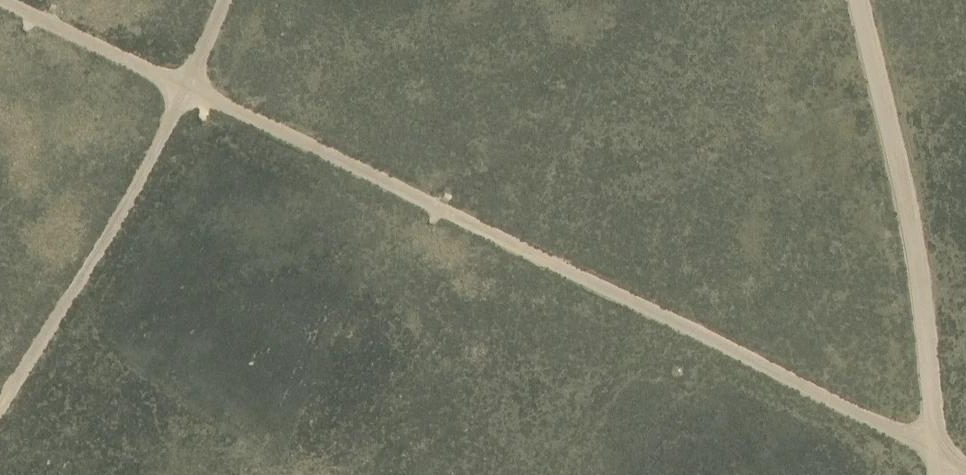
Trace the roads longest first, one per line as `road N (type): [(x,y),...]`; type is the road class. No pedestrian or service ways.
road 1 (track): [(0,1),(296,137),(965,469)]
road 2 (track): [(860,0),(910,216),(938,474)]
road 3 (track): [(0,405),(143,174),(225,0)]

